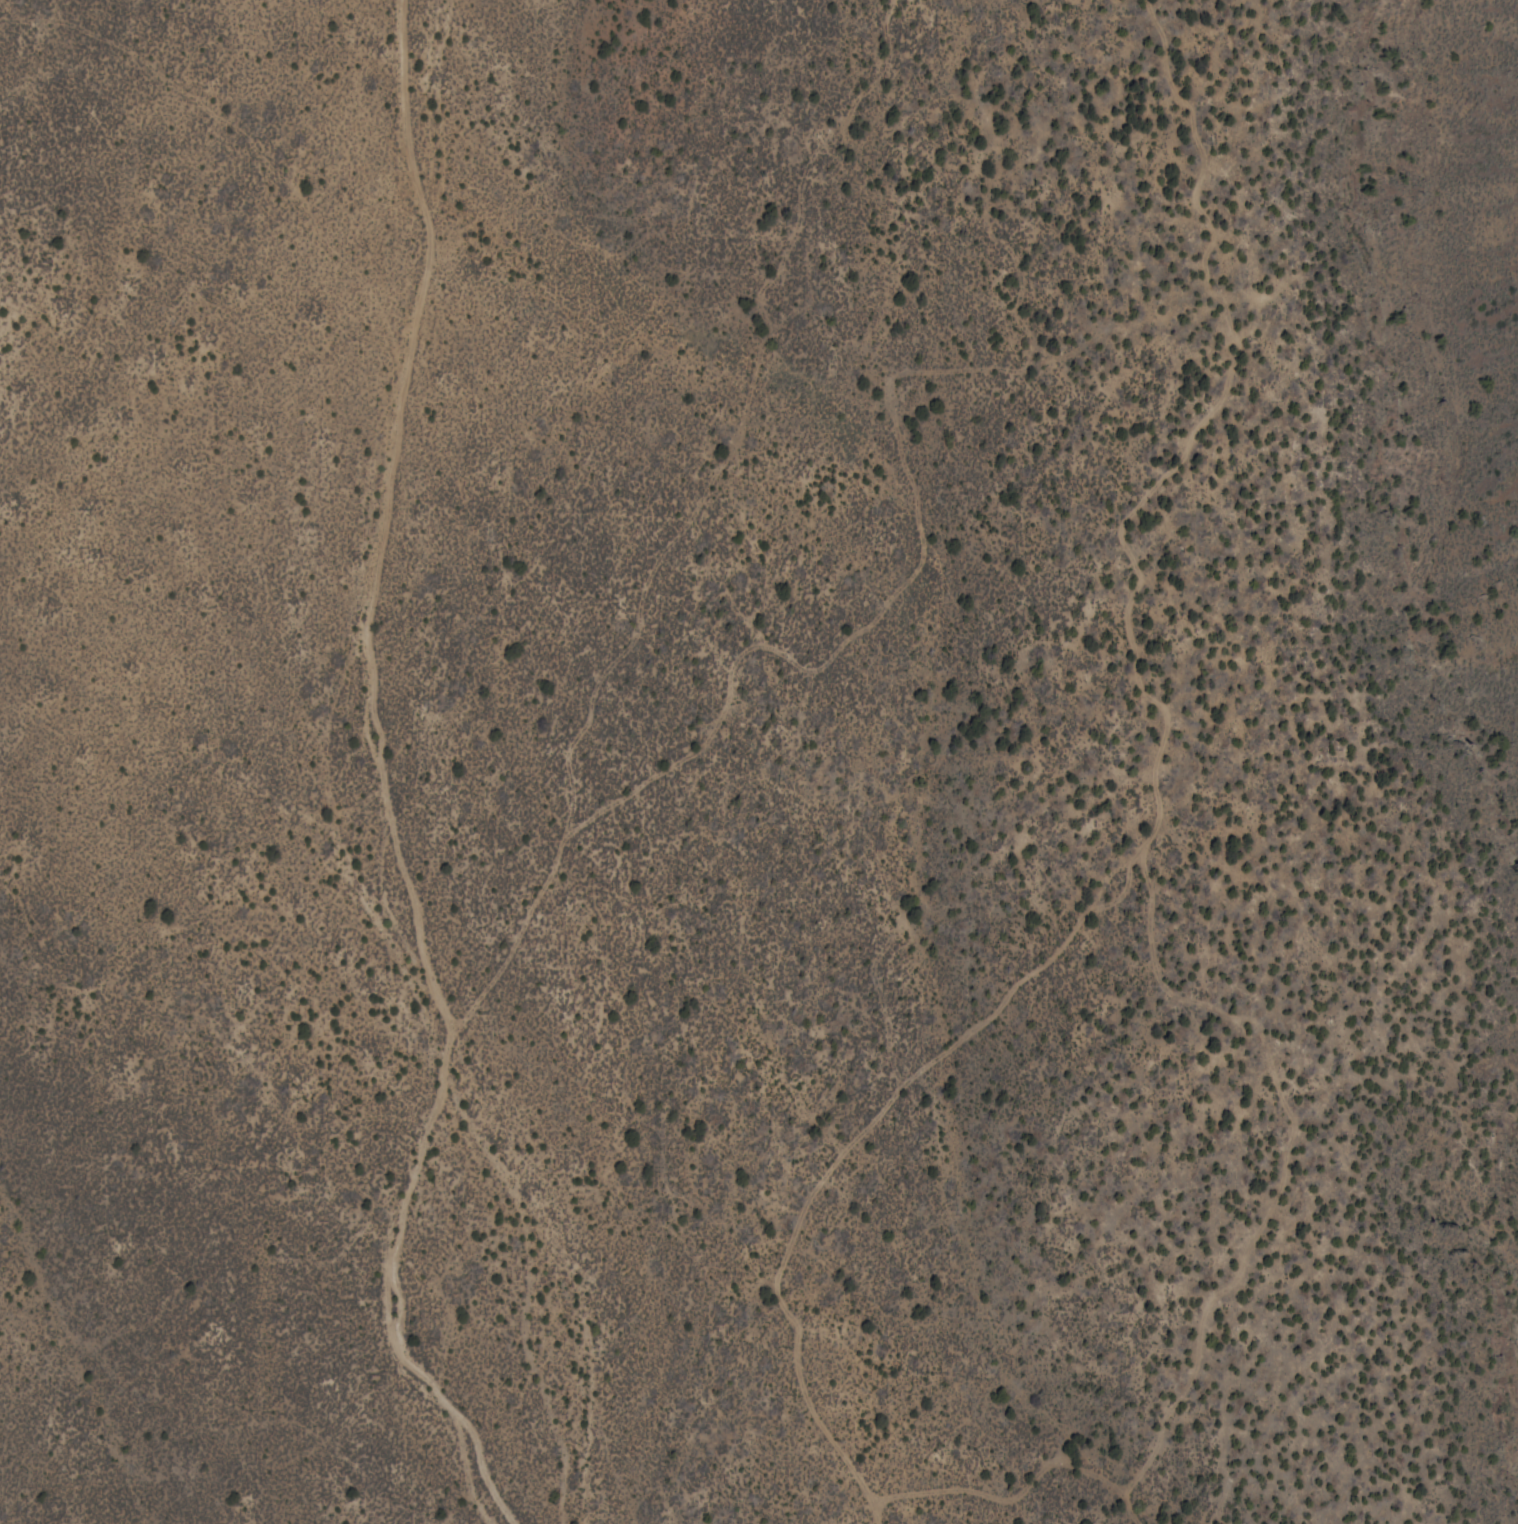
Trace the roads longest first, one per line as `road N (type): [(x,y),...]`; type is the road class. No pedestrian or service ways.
road 1 (track): [(471,0),(489,198),(410,639),(468,1028),(442,1240),(479,1368),(581,1523)]

